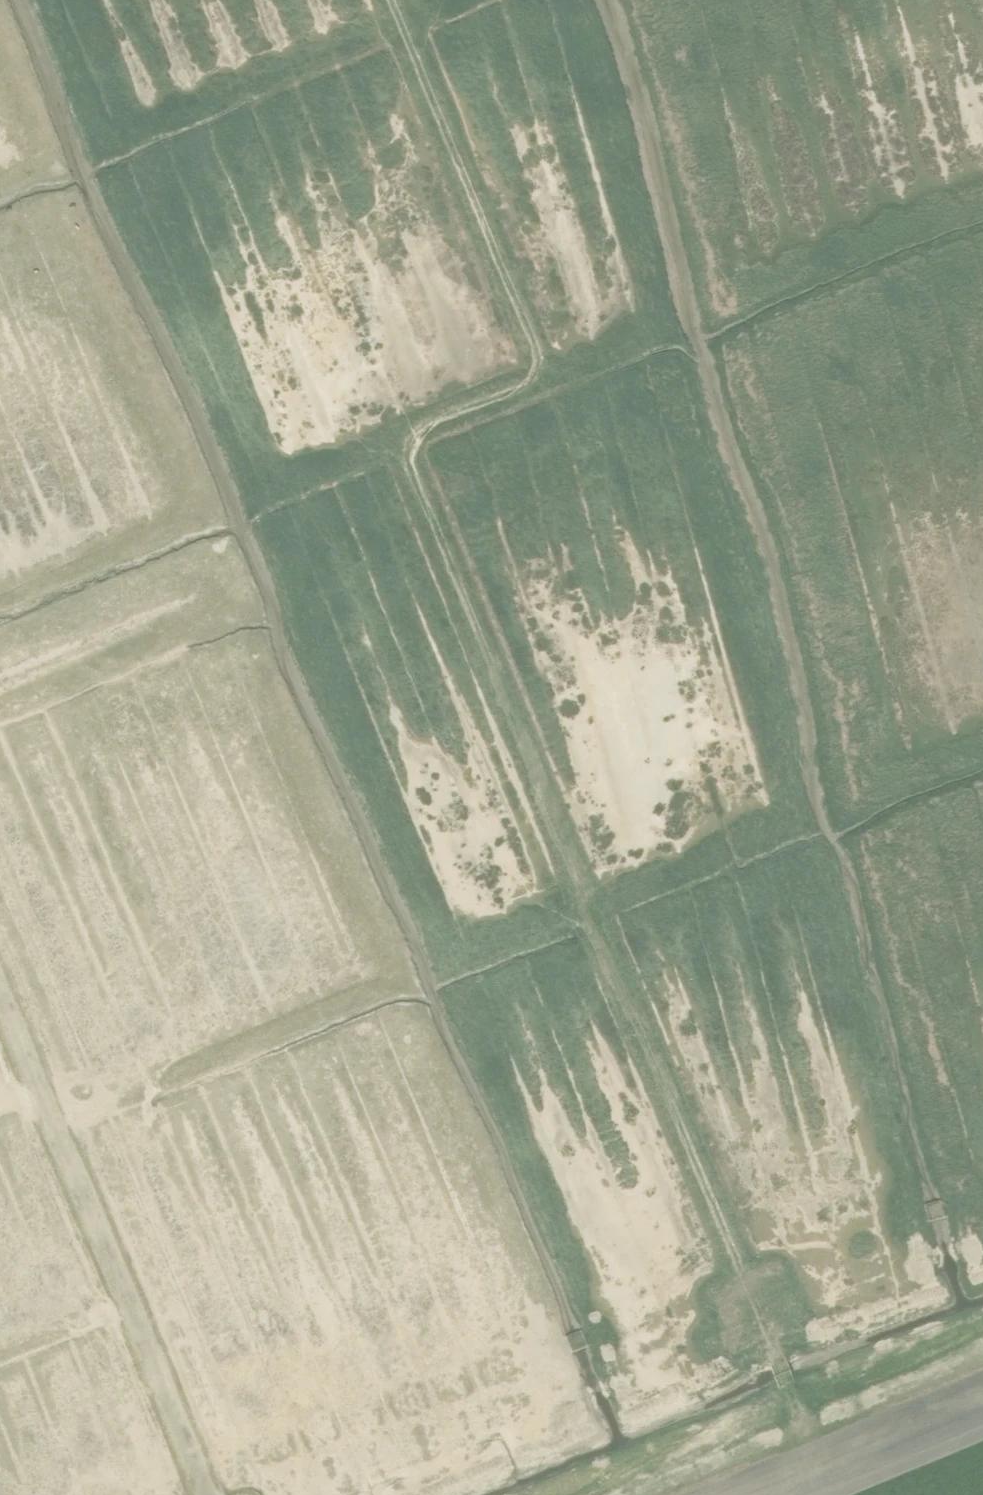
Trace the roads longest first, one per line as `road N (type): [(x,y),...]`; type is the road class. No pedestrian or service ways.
road 1 (track): [(842,1494),(982,1438)]

